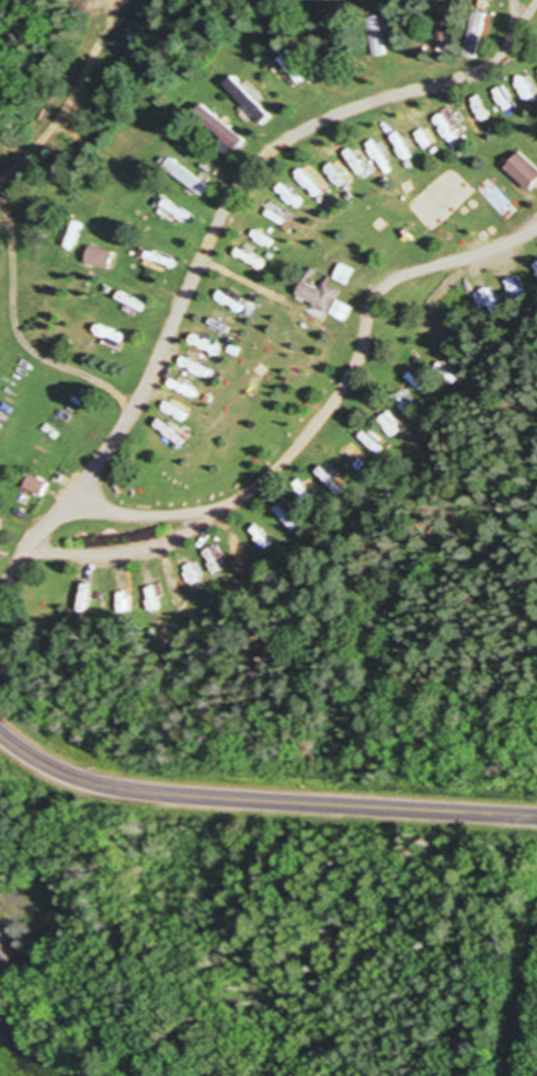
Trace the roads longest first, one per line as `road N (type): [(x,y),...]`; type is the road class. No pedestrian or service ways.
road 1 (tertiary): [(536,817),(132,791),(64,772),(0,733)]
road 2 (residential): [(513,1075),(536,950)]

